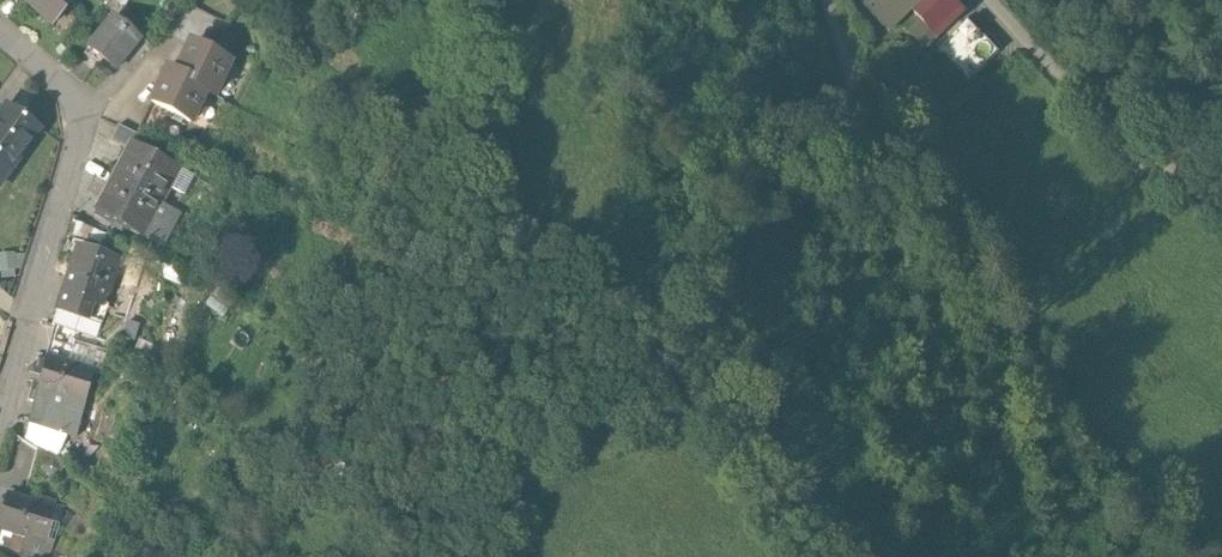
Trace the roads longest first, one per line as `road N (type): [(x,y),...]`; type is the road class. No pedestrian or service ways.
road 1 (track): [(856,556),(680,361),(652,340),(630,339),(607,350),(482,556)]
road 2 (residential): [(0,428),(81,123),(73,99),(0,33)]
road 3 (residential): [(1221,220),(1085,102),(989,0)]

